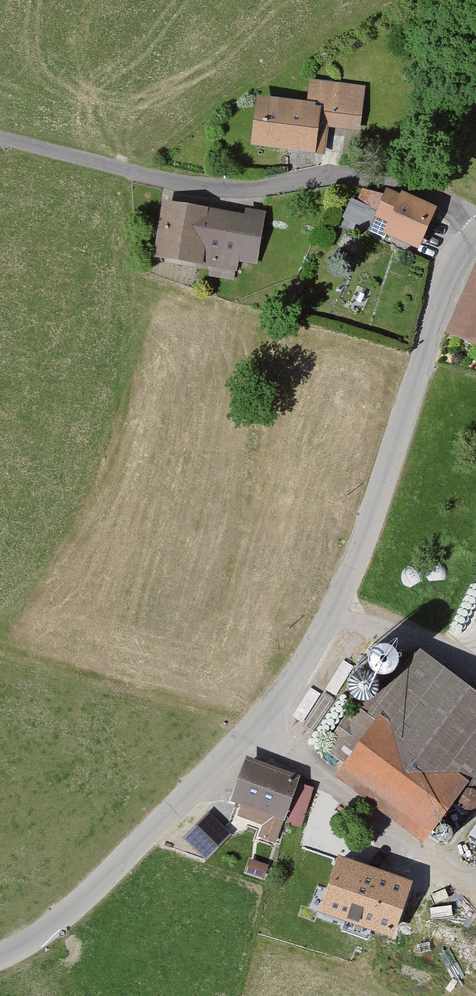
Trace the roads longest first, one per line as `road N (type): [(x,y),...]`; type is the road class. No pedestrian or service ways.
road 1 (residential): [(0,956),(66,914),(132,851),(254,724),(315,647),(351,576),(434,324),(475,240)]
road 2 (residential): [(0,137),(210,188),(360,175),(421,193),(475,224)]

